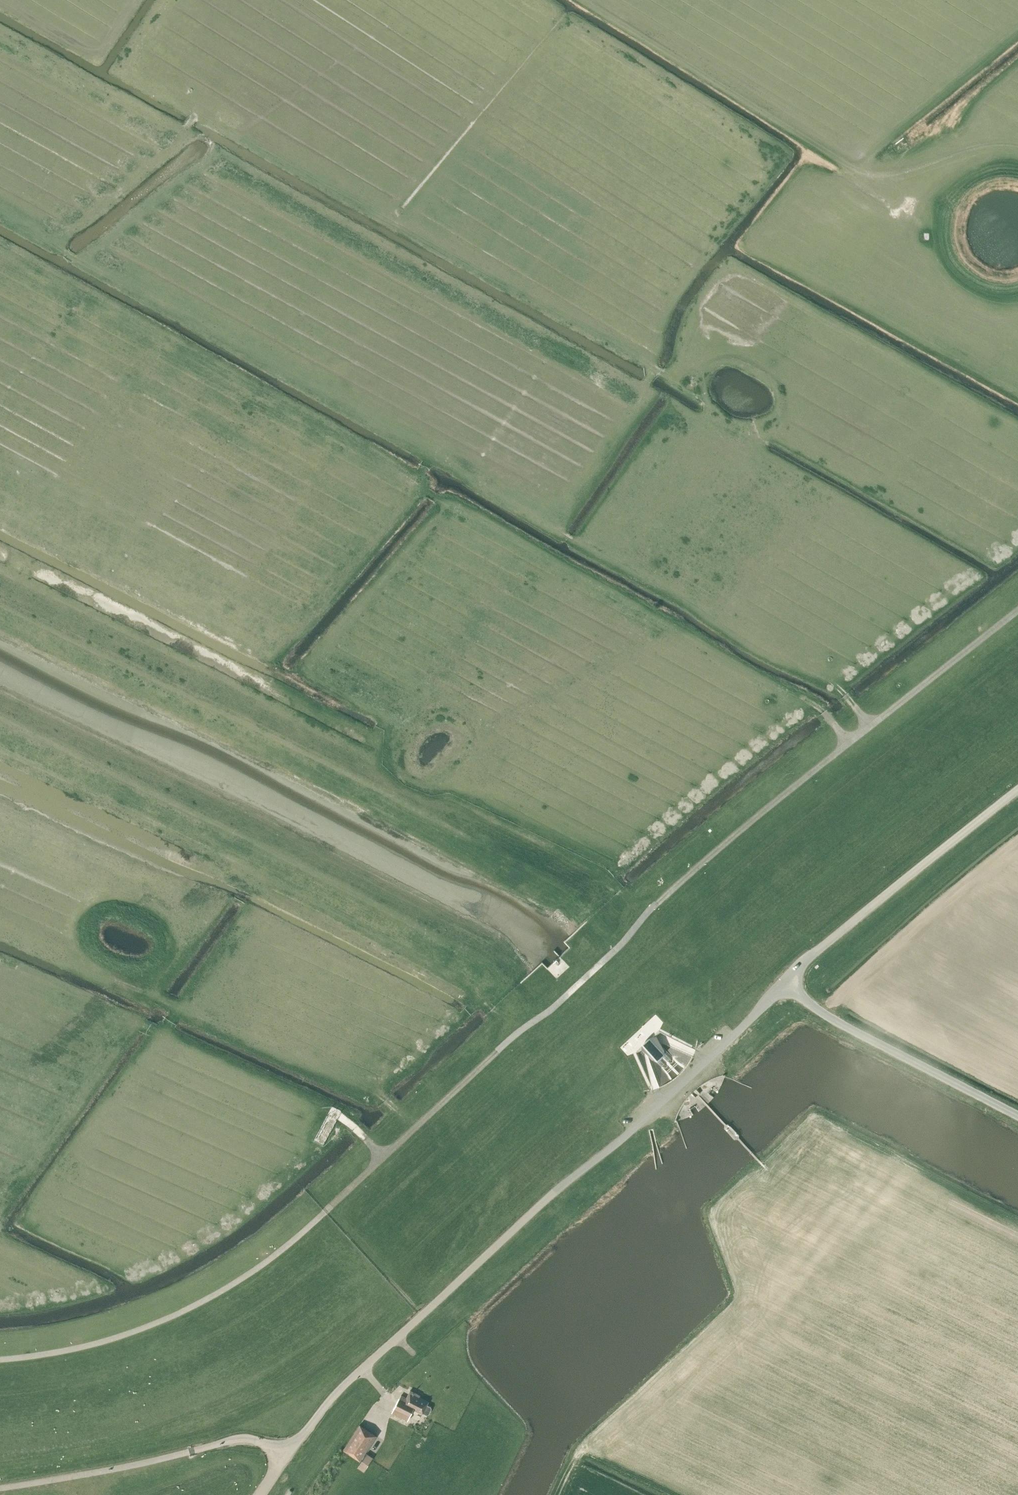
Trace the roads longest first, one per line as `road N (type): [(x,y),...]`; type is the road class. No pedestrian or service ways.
road 1 (unclassified): [(0,1487),(237,1438),(290,1453),(339,1388),(787,978)]
road 2 (unclassified): [(787,978),(1017,787)]
road 3 (unclassified): [(1017,1118),(836,1022),(787,978)]

